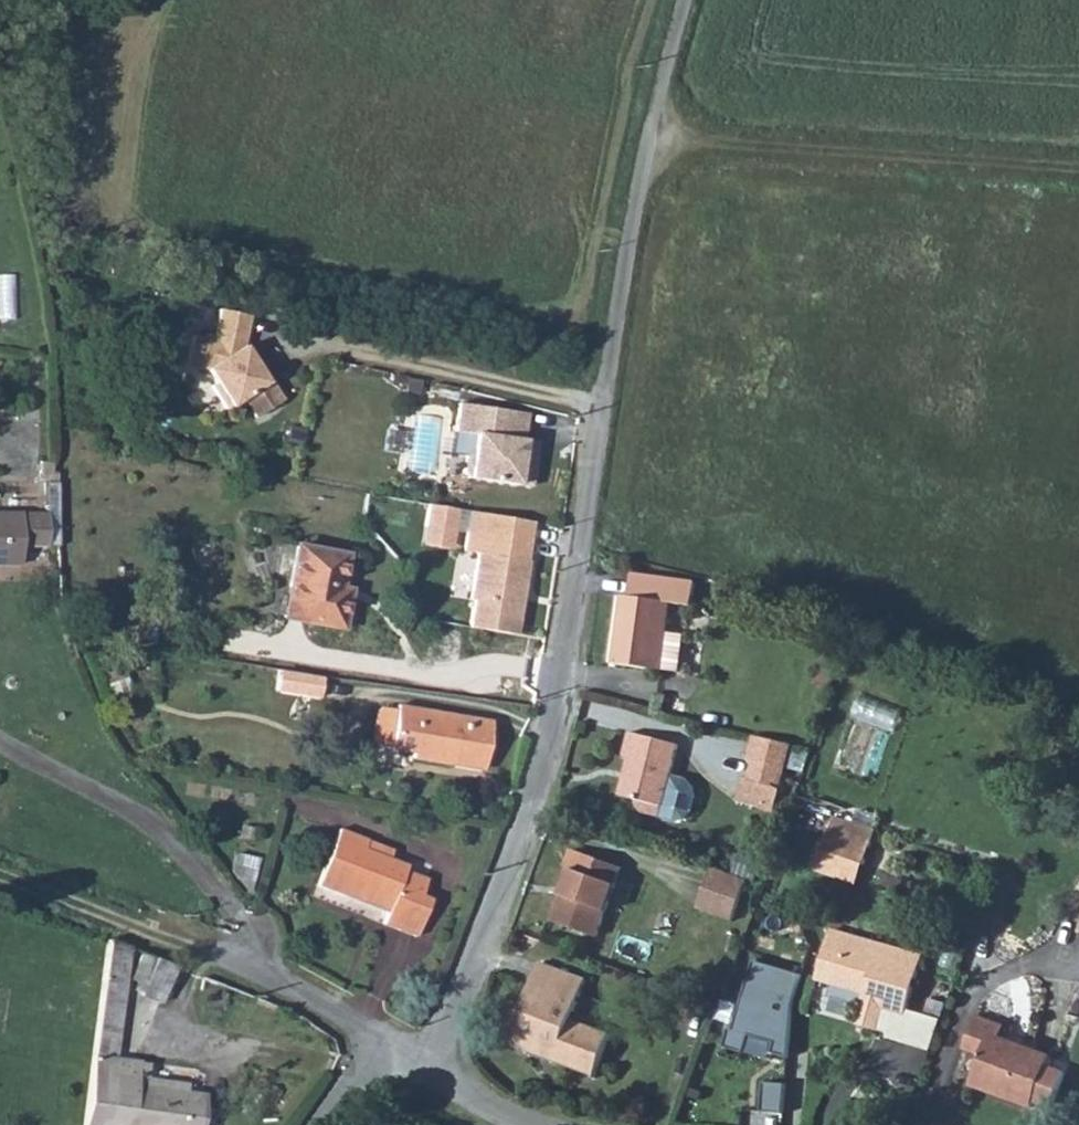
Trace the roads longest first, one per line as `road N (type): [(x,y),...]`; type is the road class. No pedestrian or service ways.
road 1 (residential): [(435,1067),(530,833),(651,142)]
road 2 (track): [(651,142),(1078,171)]
road 3 (residential): [(368,1044),(336,1014),(187,946)]
road 4 (track): [(0,876),(187,946)]
road 5 (unclassified): [(651,142),(681,0)]
road 6 (residential): [(549,1124),(471,1093),(435,1067)]

